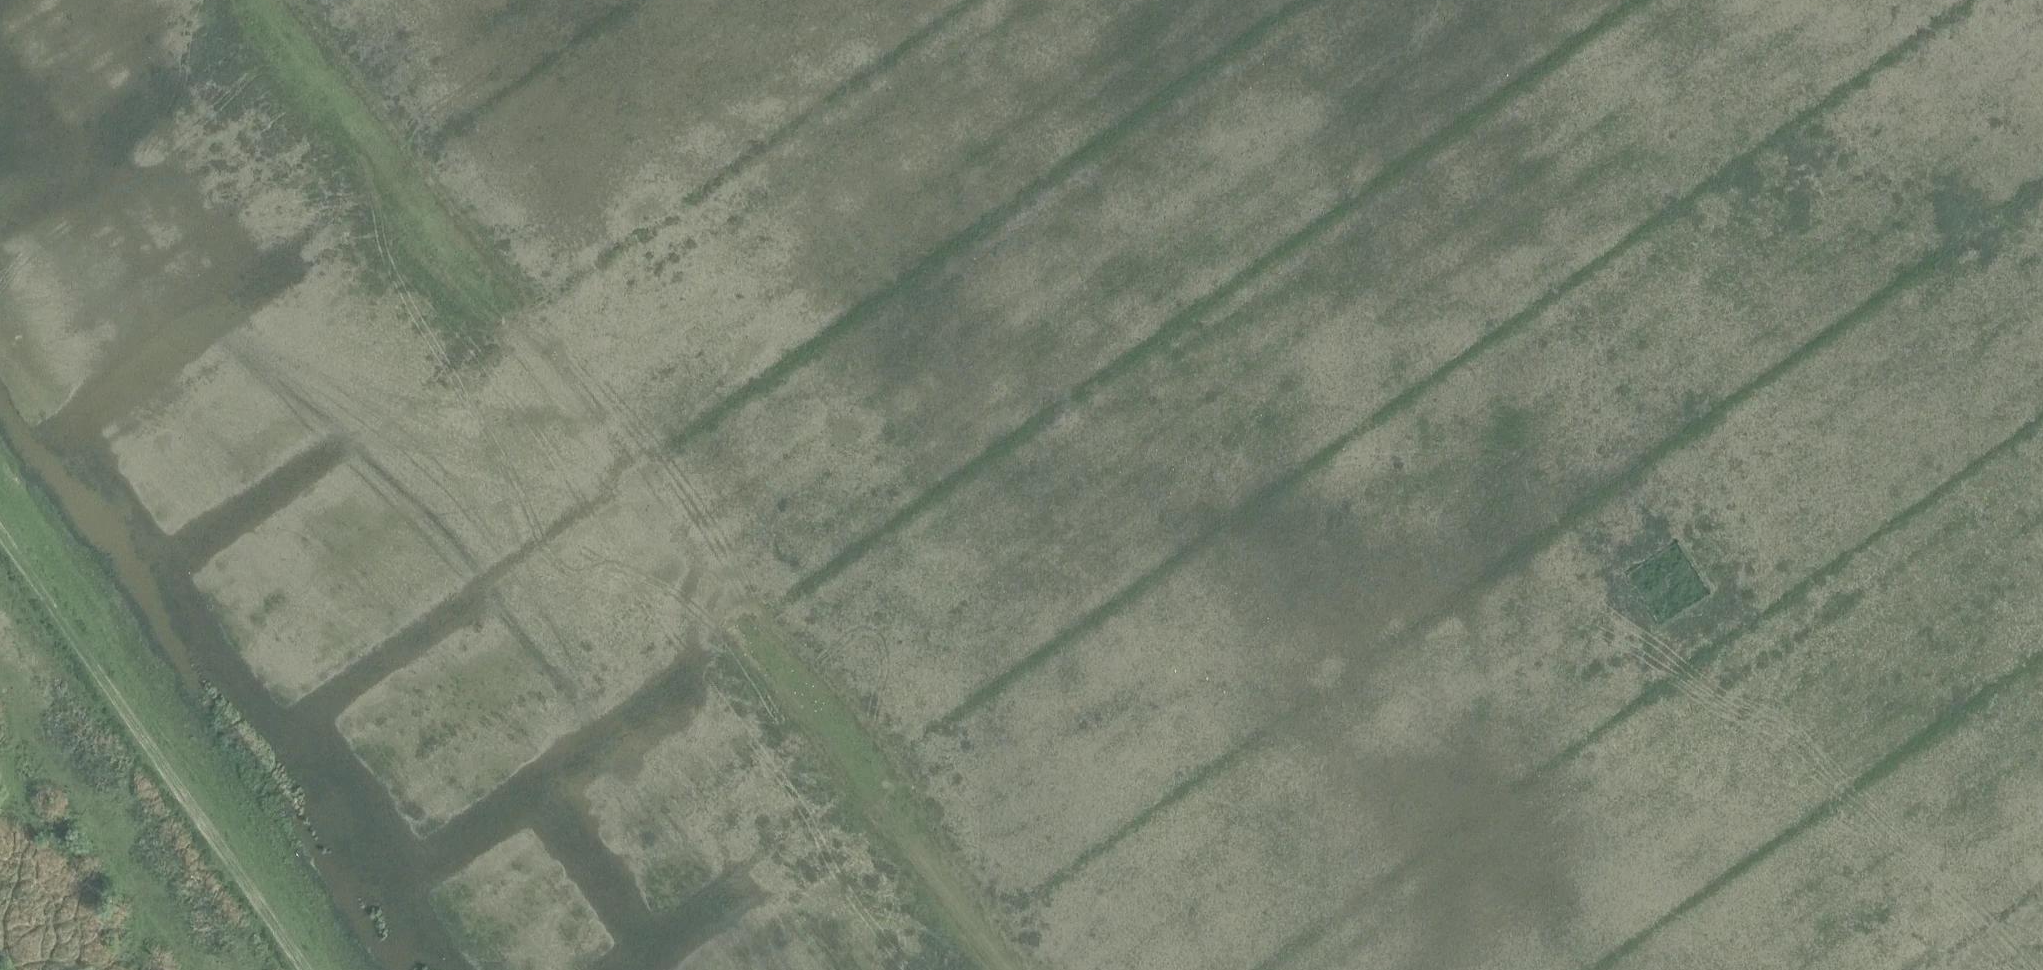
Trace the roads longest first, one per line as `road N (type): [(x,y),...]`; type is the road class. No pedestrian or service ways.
road 1 (track): [(0,519),(317,969)]

